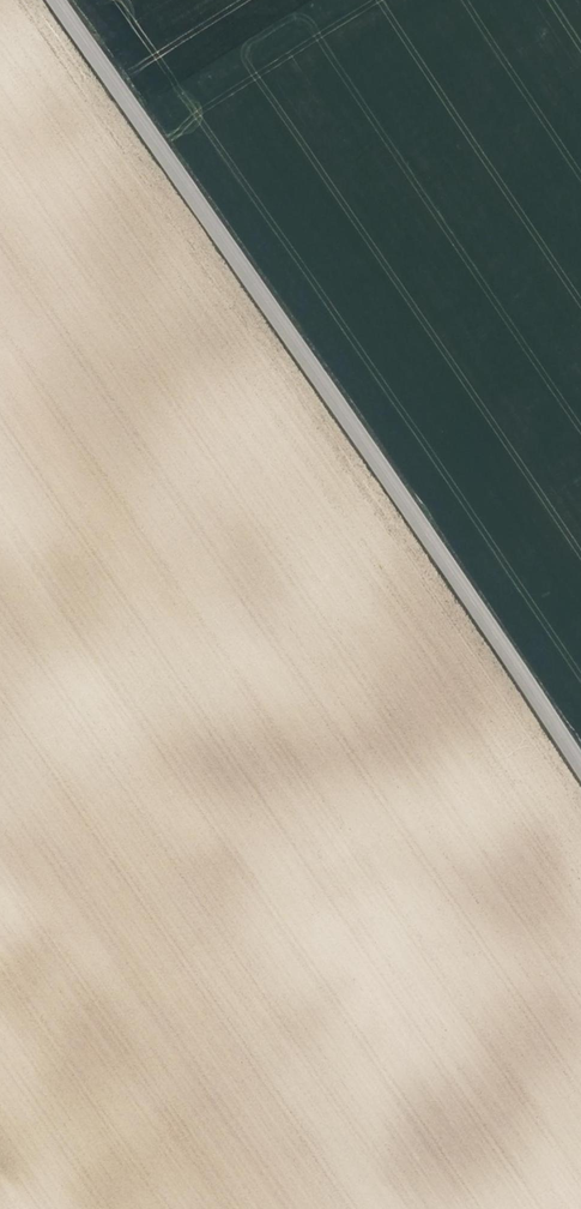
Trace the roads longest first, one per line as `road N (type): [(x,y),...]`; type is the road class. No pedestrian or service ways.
road 1 (tertiary): [(580,761),(403,490),(60,0)]

